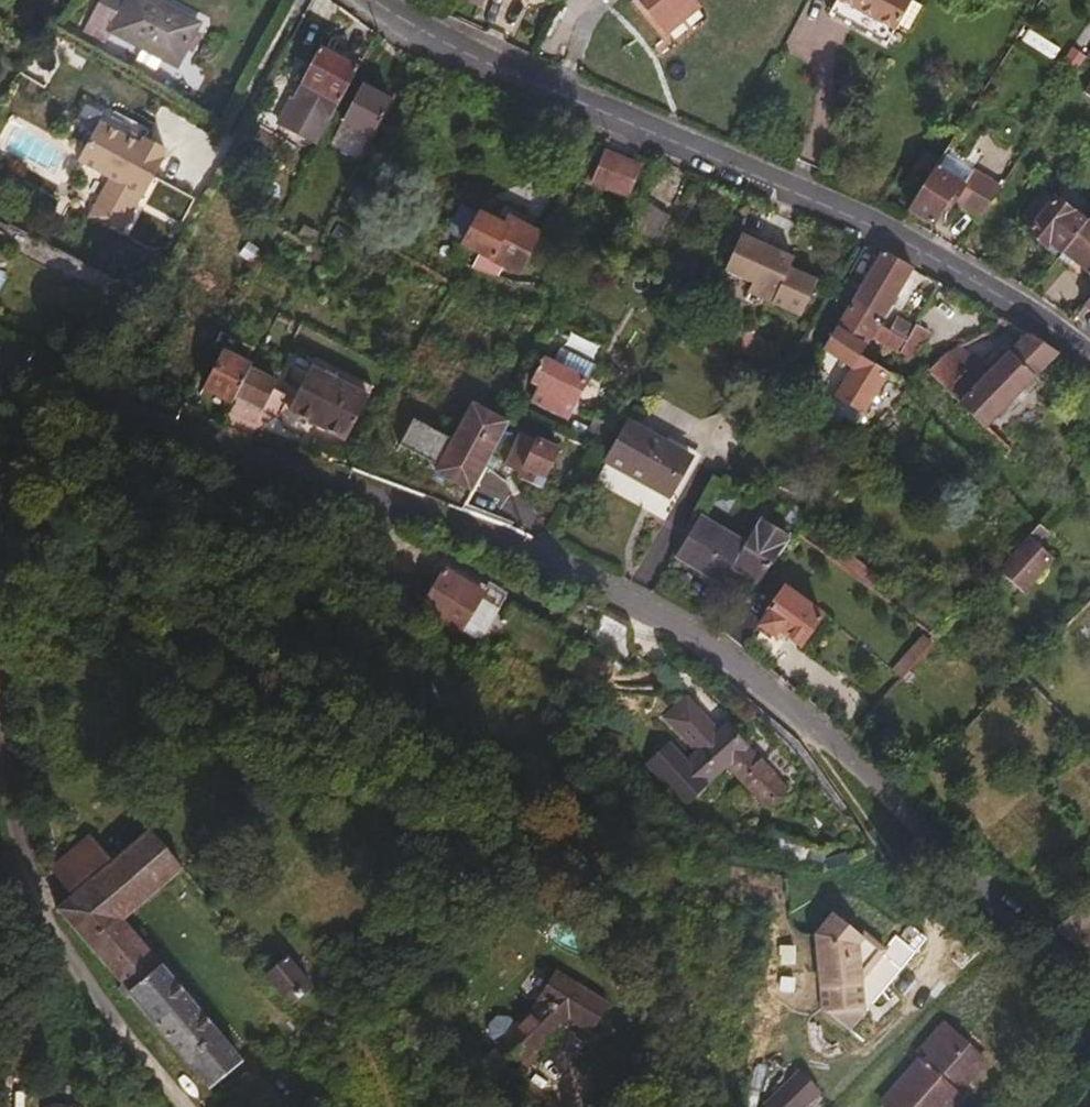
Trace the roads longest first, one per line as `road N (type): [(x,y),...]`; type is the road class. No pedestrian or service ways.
road 1 (residential): [(0,356),(519,547),(621,598),(799,714),(901,823),(1089,999)]
road 2 (tertiary): [(378,0),(492,65),(906,241),(1089,355)]
road 3 (residential): [(0,736),(17,853),(52,946),(187,1106)]

